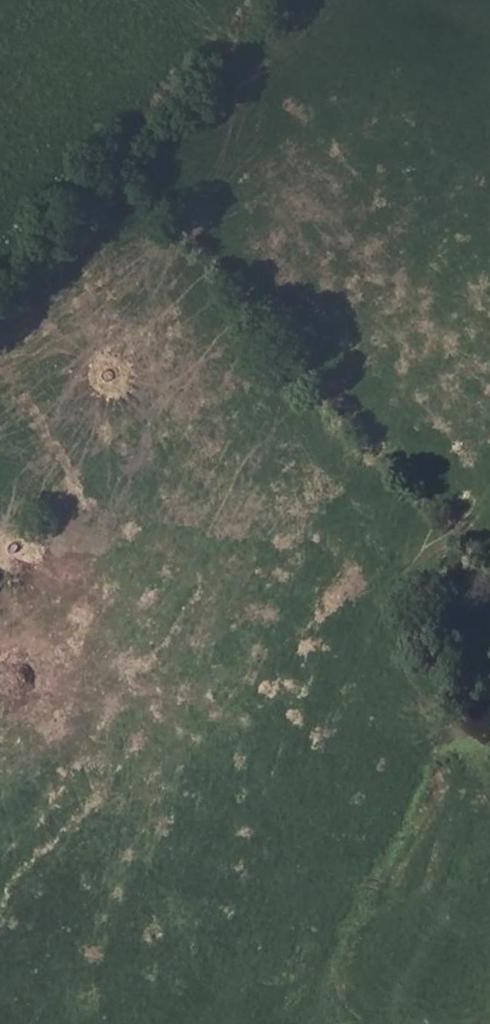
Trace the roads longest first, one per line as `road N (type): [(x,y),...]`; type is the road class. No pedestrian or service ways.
road 1 (track): [(283,0),(0,287)]

